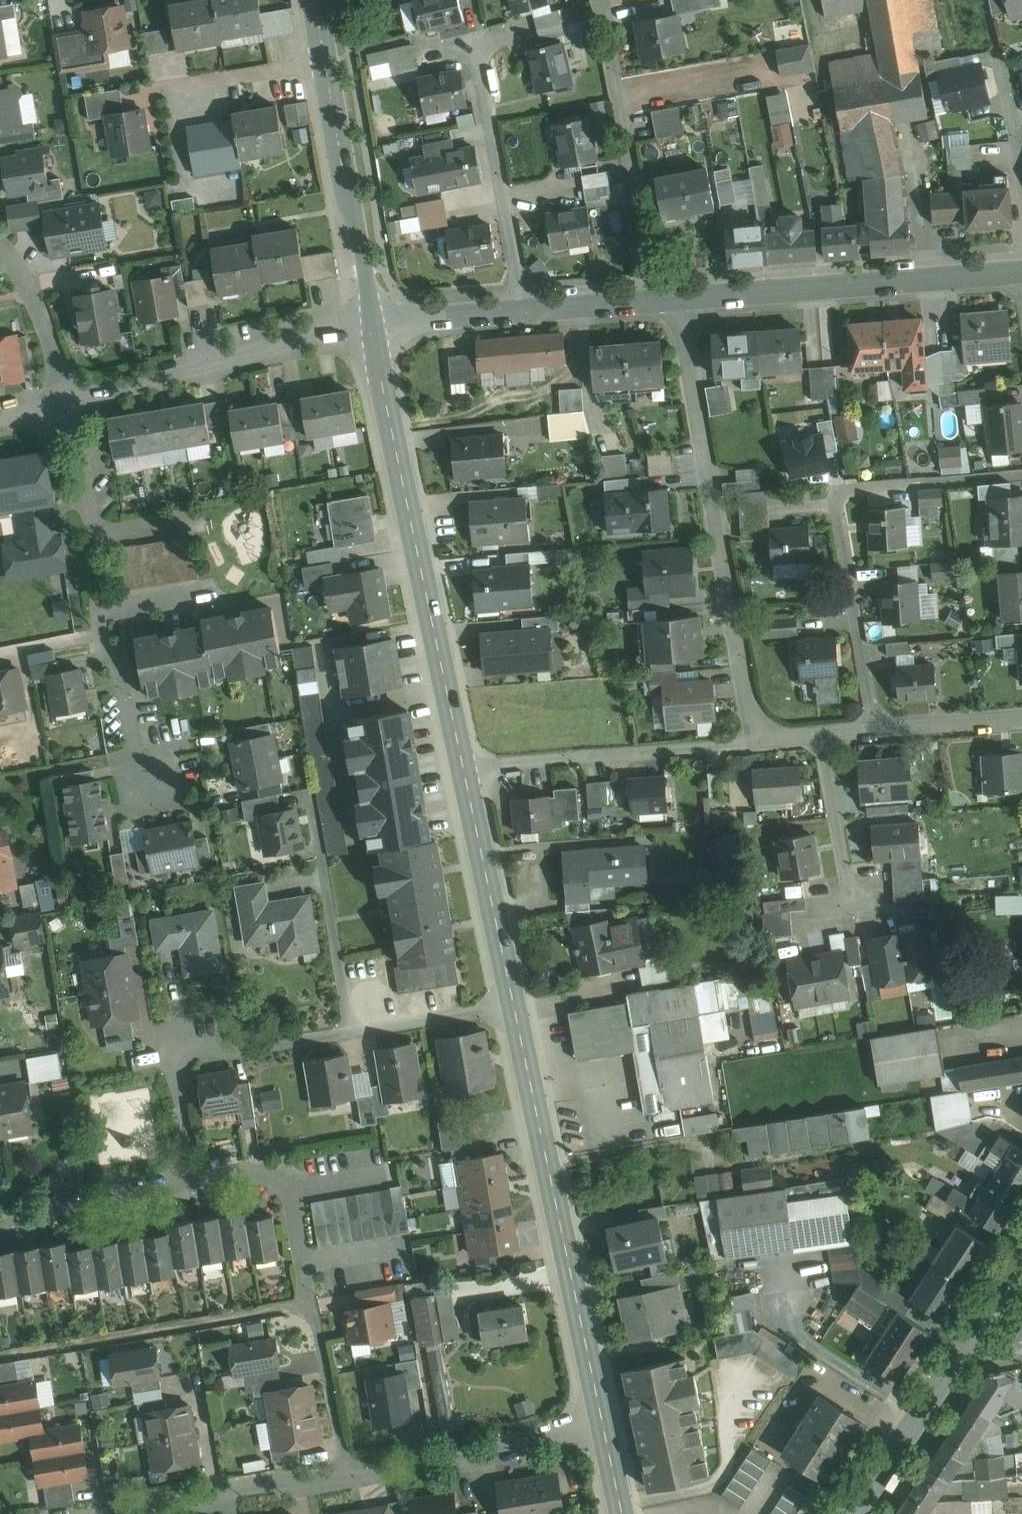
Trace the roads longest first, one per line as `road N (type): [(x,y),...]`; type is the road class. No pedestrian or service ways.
road 1 (residential): [(514,1009),(179,1061),(194,1181)]
road 2 (residential): [(766,741),(679,300)]
road 3 (secondary): [(465,770),(373,333)]
road 4 (secondary): [(603,1432),(514,1009)]
road 5 (residential): [(75,402),(128,750),(160,783)]
road 6 (tertiary): [(1021,267),(679,300)]
road 7 (secondary): [(373,333),(315,0)]
road 8 (residential): [(599,0),(660,302)]
road 9 (residential): [(373,333),(277,348),(75,402)]
road 10 (residential): [(465,770),(766,741)]
road 11 (residential): [(348,1475),(288,1182)]
road 12 (tertiary): [(1021,1270),(854,1513)]
road 13 (residential): [(522,314),(476,49)]
road 14 (residential): [(89,1513),(348,1475)]
road 15 (residential): [(348,1475),(603,1432)]
road 16 (secondary): [(514,1009),(465,770)]
road 17 (residential): [(1021,718),(824,736)]
road 18 (residential): [(0,1214),(194,1181)]
road 19 (residential): [(75,402),(47,317),(0,241)]
road 20 (residential): [(824,736),(849,904)]
road 21 (tertiary): [(522,314),(373,333)]
road 22 (tertiary): [(660,302),(522,314)]

